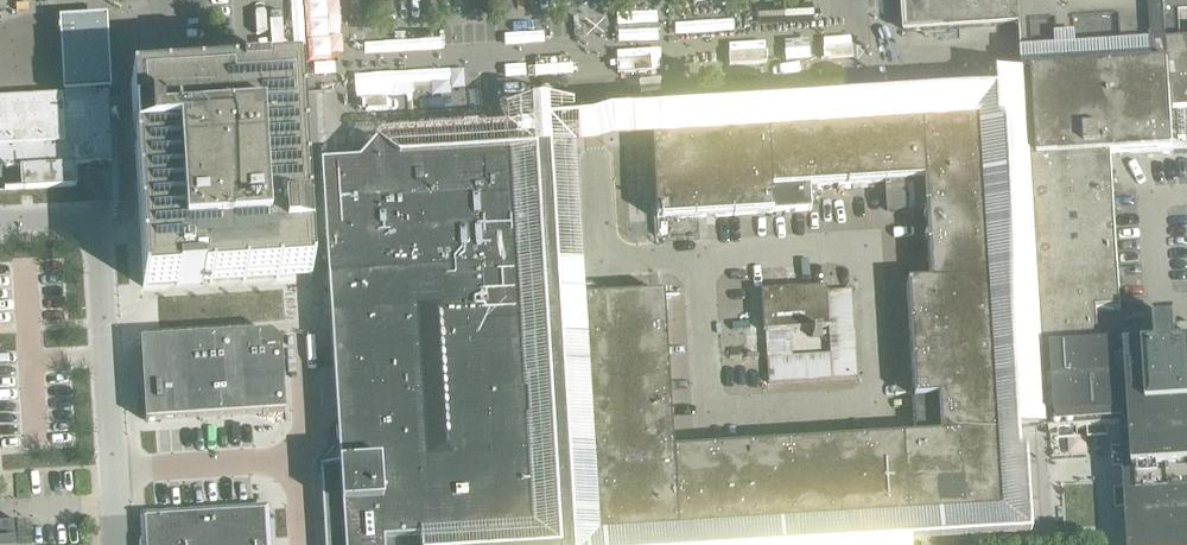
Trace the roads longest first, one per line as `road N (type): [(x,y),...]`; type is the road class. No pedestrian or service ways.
road 1 (residential): [(333,66),(840,42),(838,0)]
road 2 (residential): [(109,467),(93,215)]
road 3 (residential): [(109,467),(293,457)]

